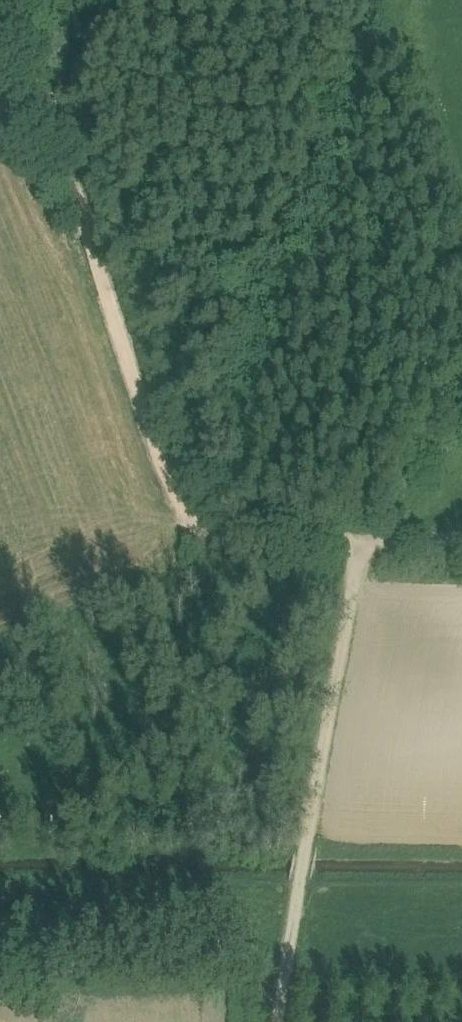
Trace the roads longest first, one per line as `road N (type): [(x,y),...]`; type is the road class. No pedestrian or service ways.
road 1 (track): [(0,14),(173,492),(197,530),(461,540)]
road 2 (track): [(274,1021),(356,541)]
road 3 (track): [(101,0),(36,111)]

